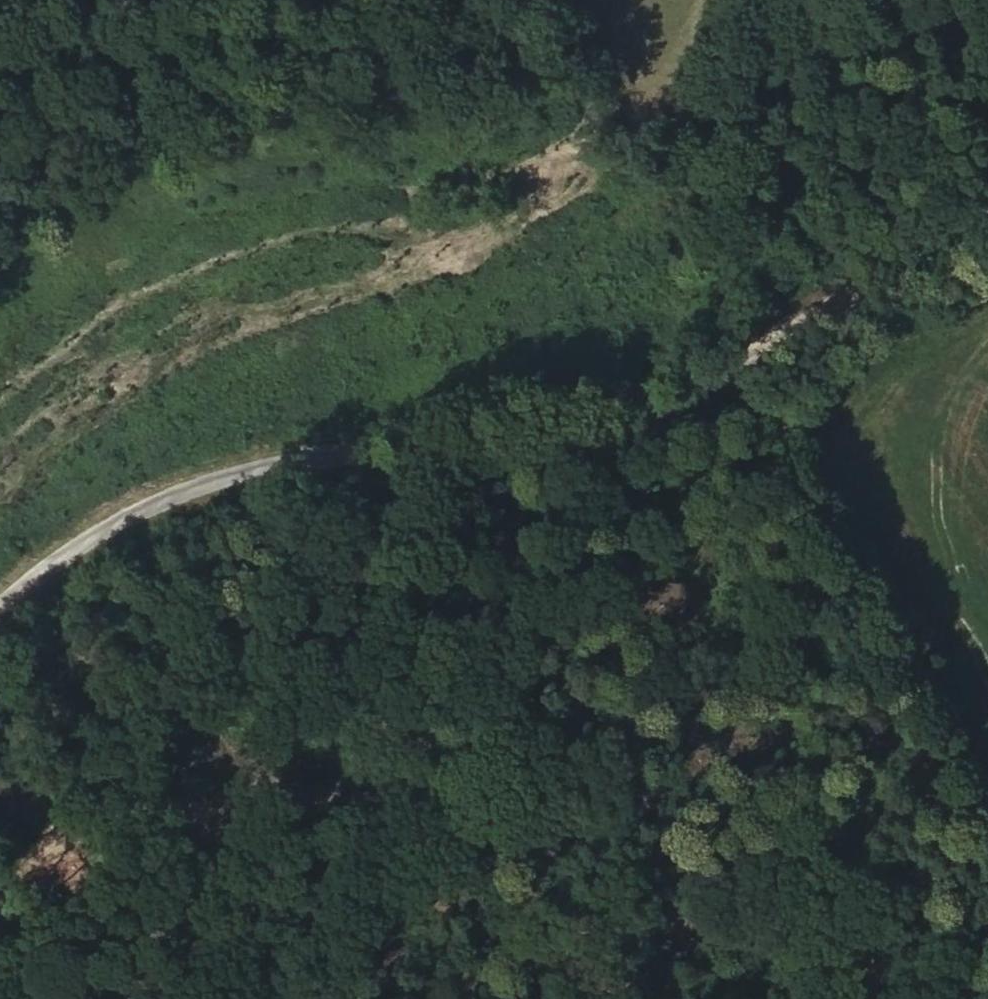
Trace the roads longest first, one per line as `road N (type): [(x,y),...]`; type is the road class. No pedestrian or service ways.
road 1 (unclassified): [(987,217),(636,436),(544,460),(265,471),(153,496),(92,528),(0,601)]

